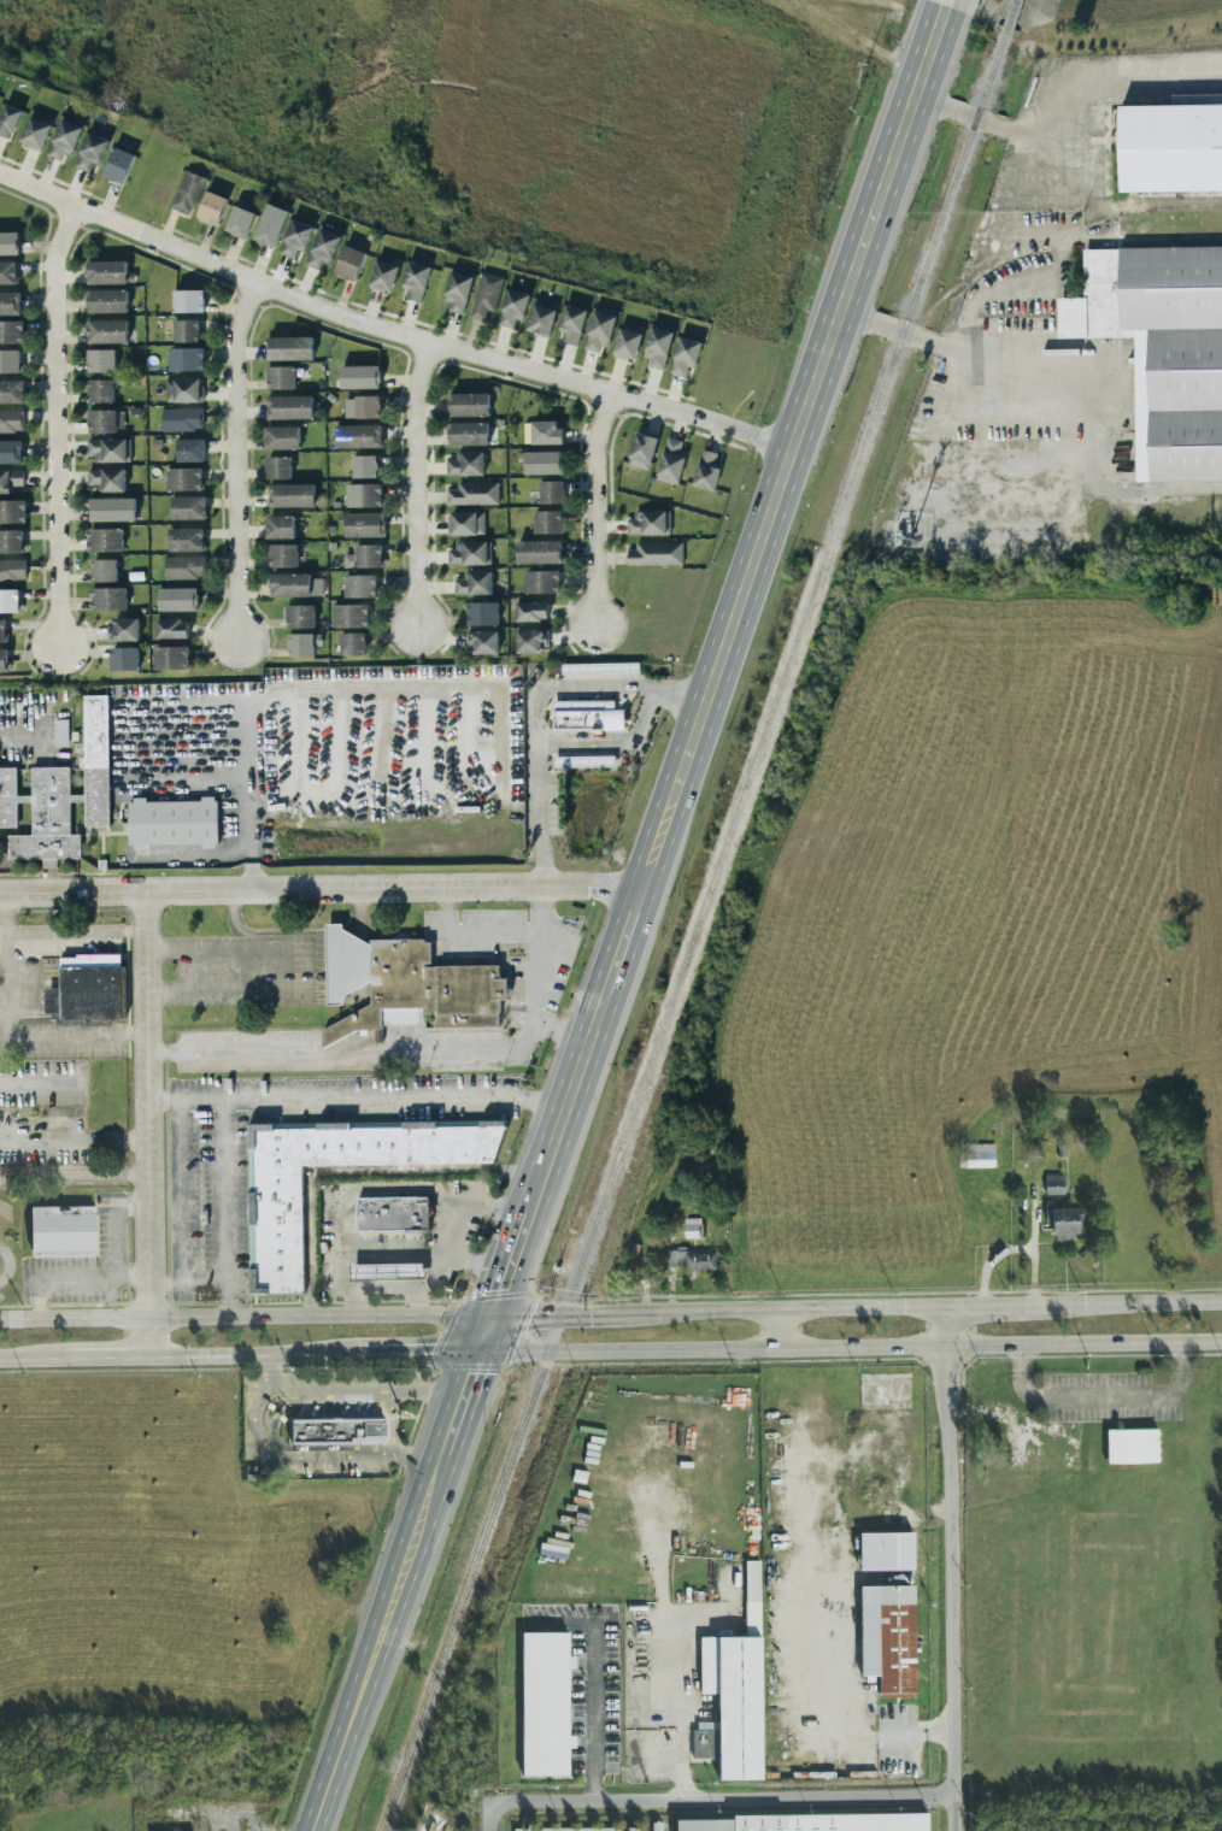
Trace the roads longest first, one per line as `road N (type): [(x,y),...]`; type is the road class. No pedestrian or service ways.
road 1 (primary): [(944,6),(640,893)]
road 2 (residential): [(791,453),(353,322),(0,178)]
road 3 (secondary): [(475,1352),(1221,1342)]
road 4 (residential): [(640,893),(588,885),(0,895)]
road 5 (tertiary): [(947,1308),(956,1830)]
road 6 (secondary): [(487,1315),(0,1321)]
road 7 (residential): [(495,1811),(510,1803),(956,1798)]
road 8 (residential): [(142,894),(147,1356)]
road 9 (residential): [(54,654),(52,263),(70,207)]
road 10 (primary): [(437,1465),(315,1830)]
road 11 (residential): [(233,640),(230,355),(233,326),(252,283)]
road 12 (secondary): [(947,1308),(622,1315)]
road 13 (residential): [(412,623),(413,400),(429,343)]
road 14 (primary): [(603,995),(515,1238)]
road 15 (residential): [(595,629),(593,430),(605,393)]
road 16 (secondary): [(147,1356),(357,1353)]
road 17 (secondary): [(1221,1304),(1027,1307)]
road 18 (secondary): [(622,1315),(487,1315)]

